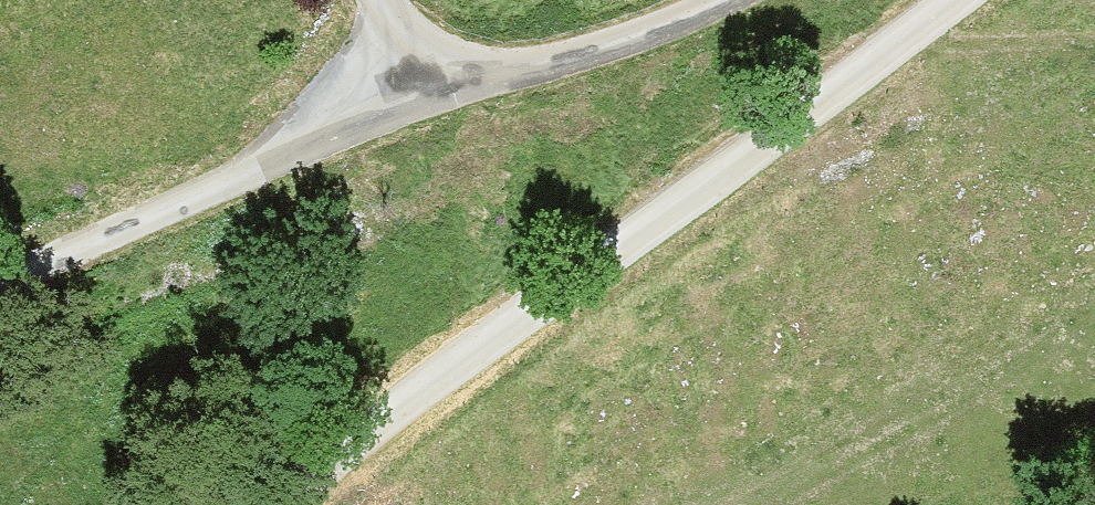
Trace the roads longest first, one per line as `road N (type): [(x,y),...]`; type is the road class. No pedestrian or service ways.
road 1 (unclassified): [(974,0),(278,504)]
road 2 (unclassified): [(748,0),(556,78),(441,100),(0,291)]
road 3 (track): [(910,48),(1094,40)]

